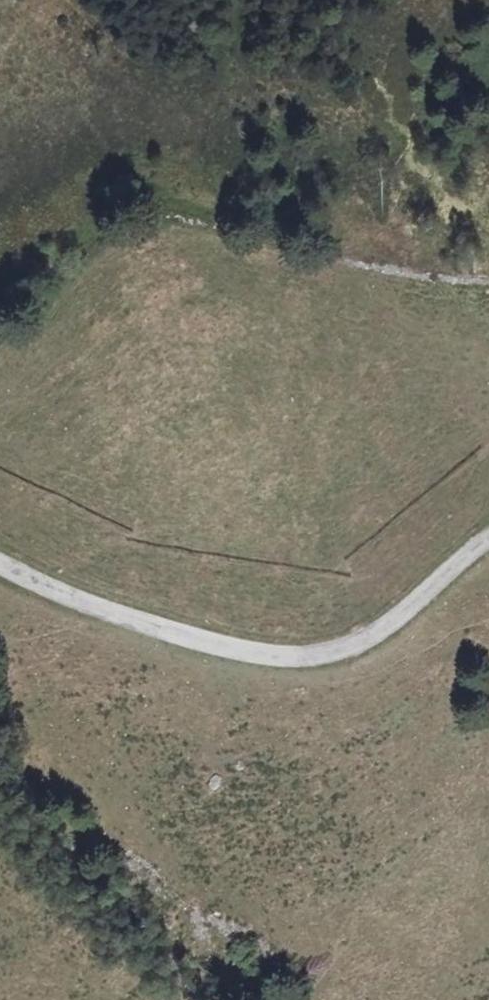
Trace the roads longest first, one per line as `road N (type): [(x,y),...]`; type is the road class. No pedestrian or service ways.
road 1 (tertiary): [(488,535),(362,639),(303,658),(194,641),(0,563)]

